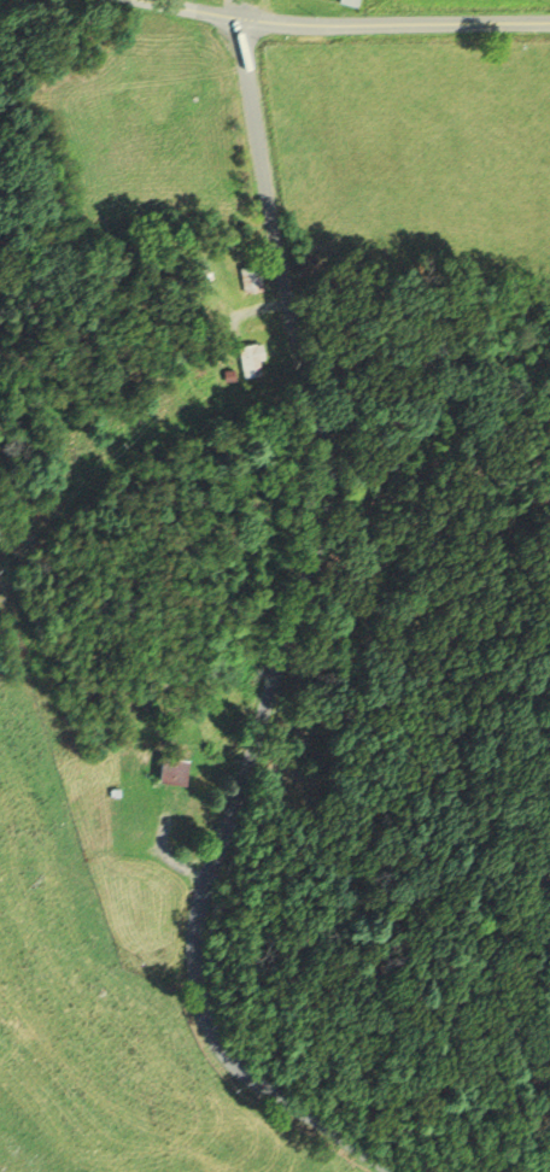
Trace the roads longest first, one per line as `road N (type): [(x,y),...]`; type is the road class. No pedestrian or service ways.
road 1 (tertiary): [(422,1171),(328,1131),(238,1066),(212,1030),(200,985),(204,909),(263,720),(271,652),(318,539),(322,465),(312,397),(268,252),(242,24)]
road 2 (tertiary): [(242,24),(549,27)]
road 3 (tertiary): [(242,24),(115,0)]

